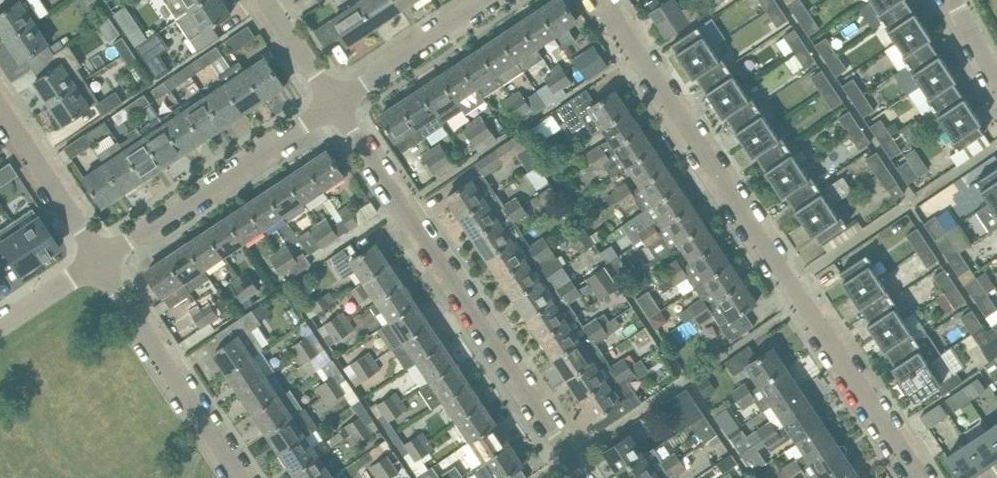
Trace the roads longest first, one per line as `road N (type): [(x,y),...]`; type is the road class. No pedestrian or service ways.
road 1 (residential): [(926,477),(604,0)]
road 2 (residential): [(581,477),(335,102)]
road 3 (residential): [(99,258),(335,102)]
road 4 (residential): [(241,477),(99,258)]
road 5 (residential): [(335,102),(489,0)]
road 6 (residential): [(99,258),(0,108)]
road 7 (residential): [(335,102),(271,0)]

